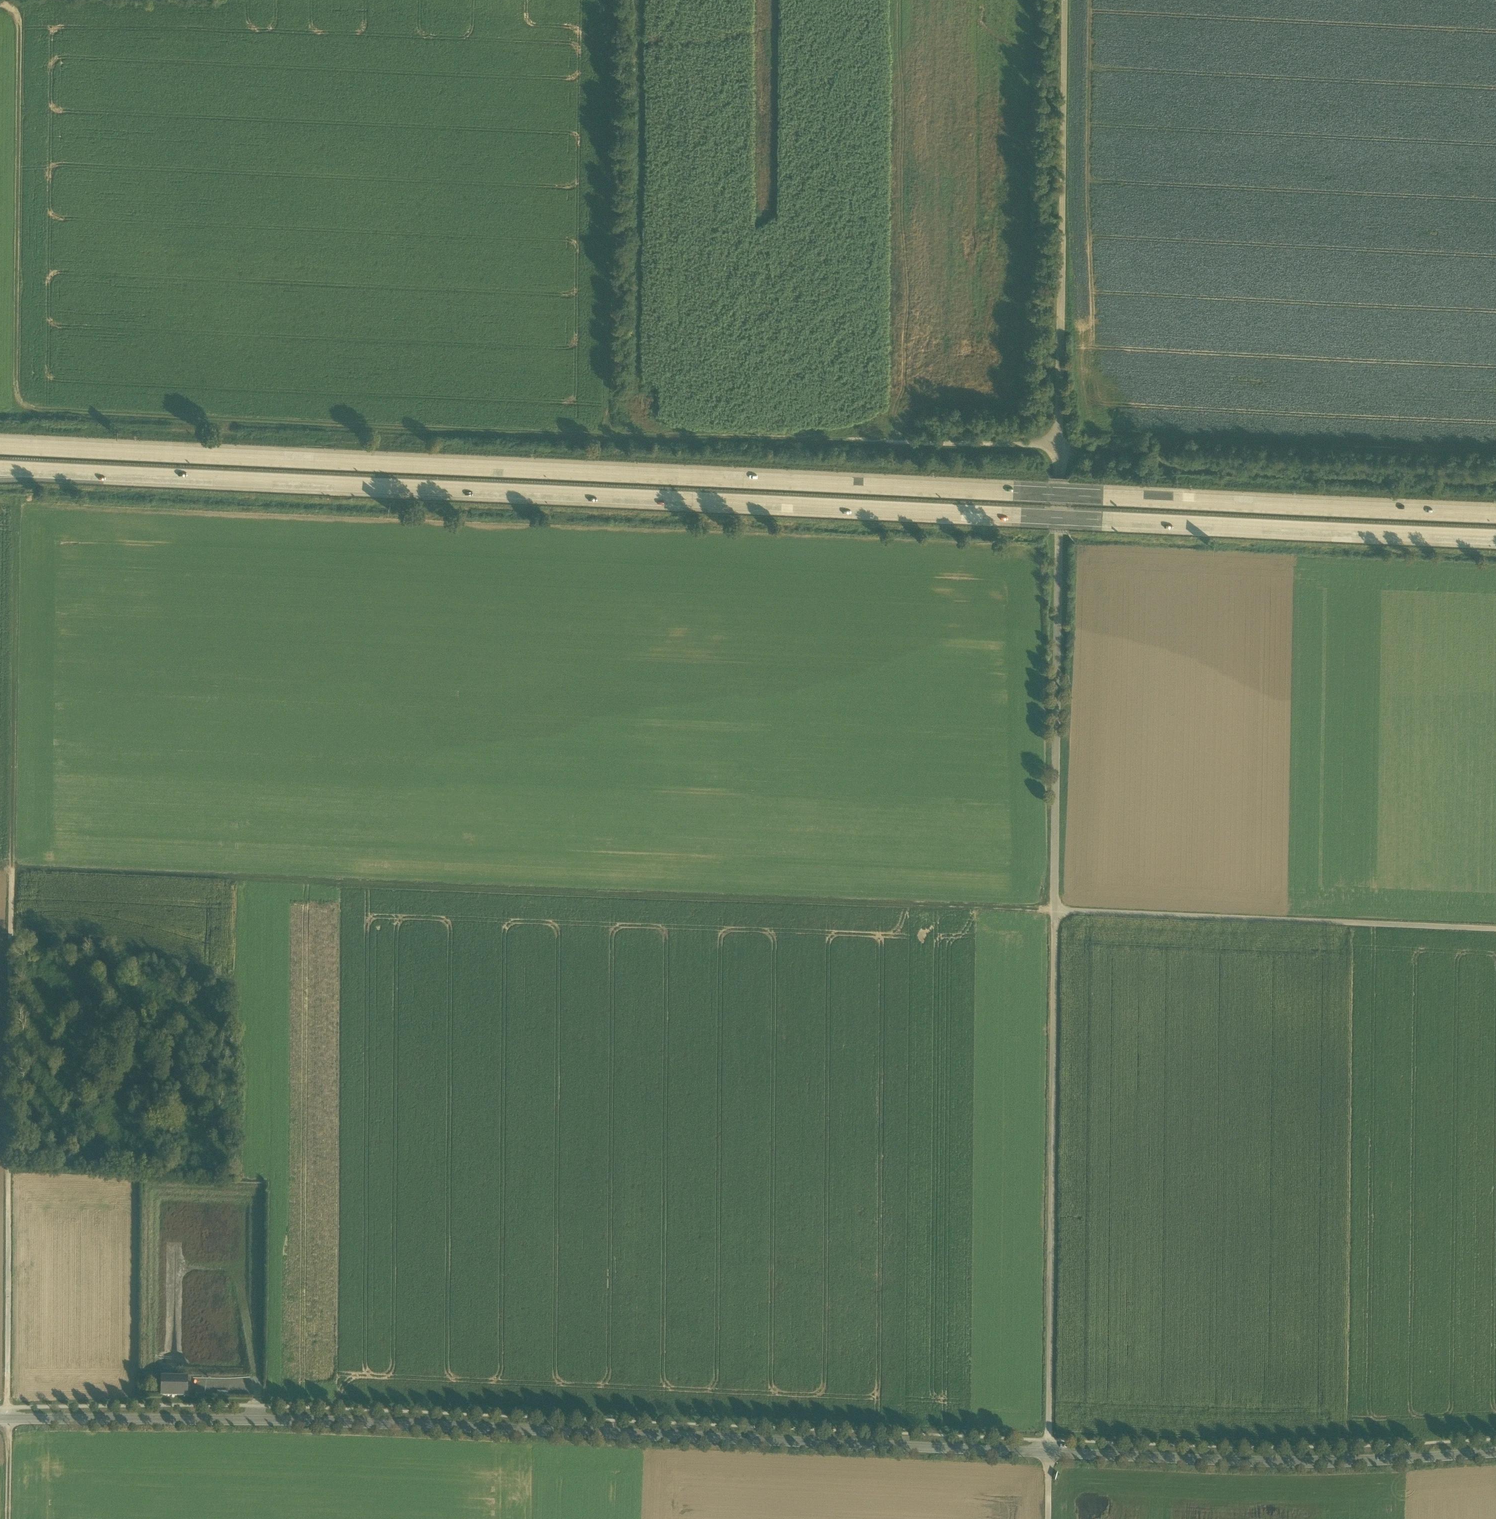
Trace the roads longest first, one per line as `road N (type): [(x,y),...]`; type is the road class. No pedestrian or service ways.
road 1 (motorway): [(0,469),(1495,538)]
road 2 (motorway): [(1495,512),(0,446)]
road 3 (track): [(0,4),(18,17),(19,402),(36,410),(607,438),(1058,447)]
road 4 (track): [(0,867),(1055,911)]
road 5 (tertiary): [(1049,1453),(302,1422),(0,1420)]
road 6 (track): [(8,1419),(16,512)]
road 7 (unclassified): [(1049,1453),(1055,911)]
road 8 (unclassified): [(1065,0),(1059,469)]
road 9 (tertiary): [(1495,1453),(1315,1463),(1049,1453)]
road 10 (unclassified): [(1055,911),(1059,469)]
road 11 (unclassified): [(1055,911),(1495,930)]
road 12 (track): [(612,0),(607,438)]

